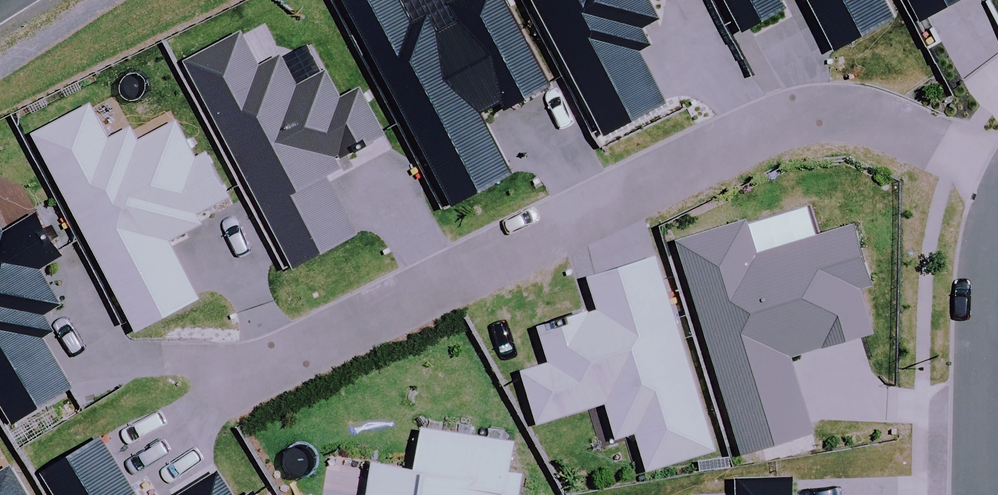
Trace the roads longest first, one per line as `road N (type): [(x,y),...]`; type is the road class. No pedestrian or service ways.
road 1 (residential): [(997,130),(964,102),(865,81),(219,362)]
road 2 (residential): [(997,222),(989,264),(985,494)]

